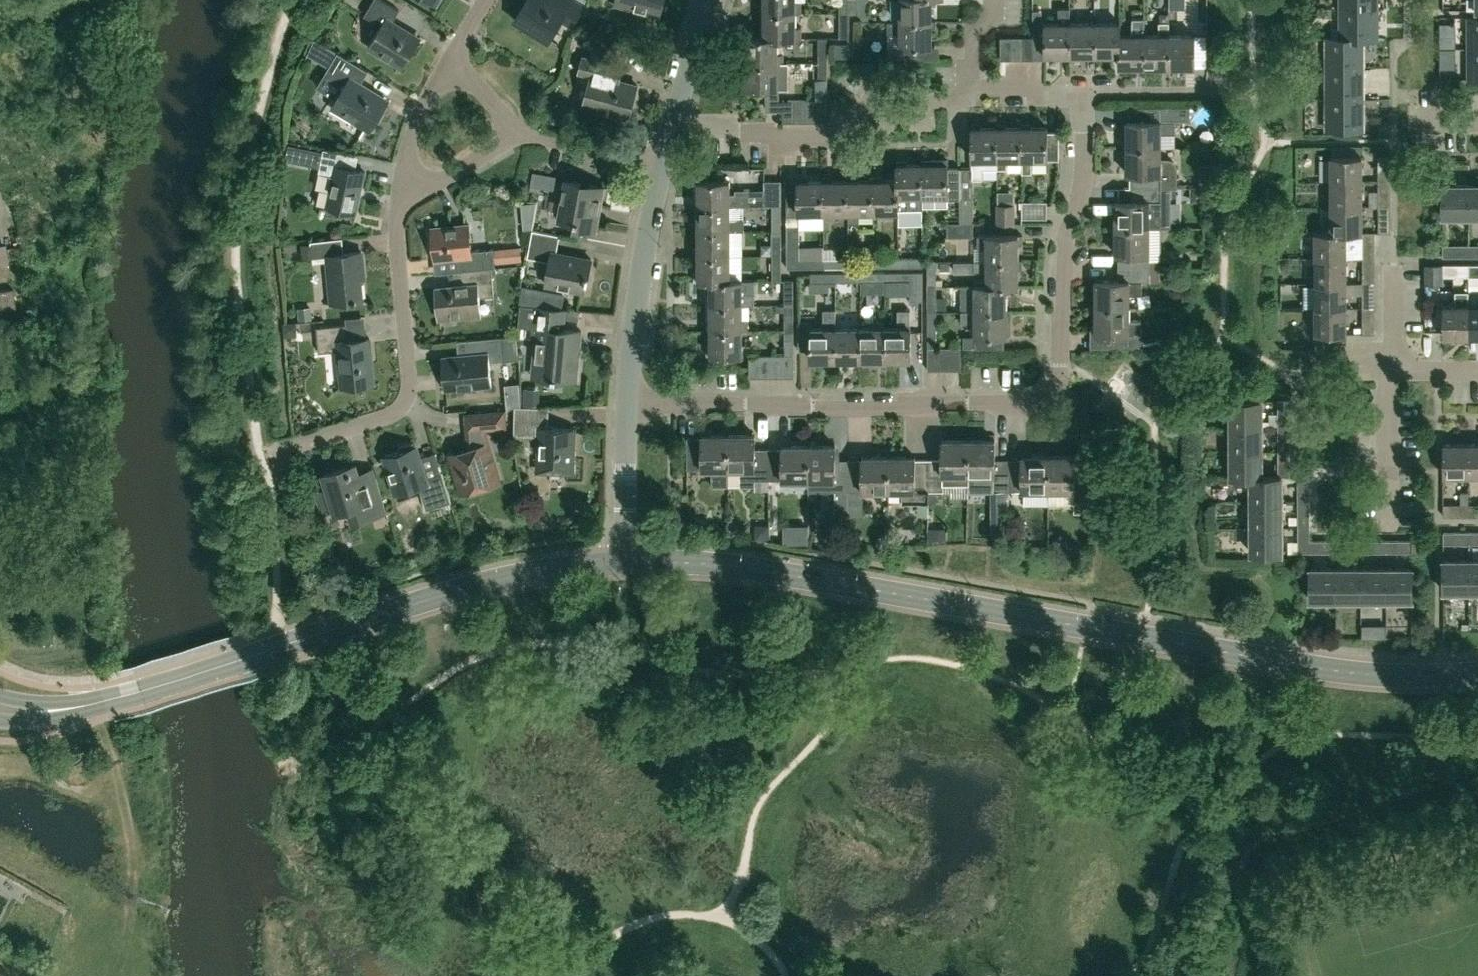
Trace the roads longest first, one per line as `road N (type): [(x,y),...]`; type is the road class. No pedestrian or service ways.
road 1 (tertiary): [(1477,674),(1321,669),(749,570),(623,564)]
road 2 (residential): [(629,406),(1043,395),(1056,363),(1089,92)]
road 3 (tertiary): [(623,564),(474,586),(73,708)]
road 4 (residential): [(274,452),(384,418),(404,404),(410,381),(400,204)]
road 5 (residential): [(671,133),(854,135),(875,108),(936,102),(973,88)]
road 6 (residential): [(629,406),(663,160)]
road 7 (residential): [(1477,372),(1386,372),(1384,265)]
road 8 (residential): [(623,564),(629,406)]
road 9 (residential): [(400,204),(416,127),(453,57)]
road 10 (residential): [(663,160),(519,136)]
road 11 (residential): [(671,133),(710,0)]
road 12 (residential): [(400,204),(519,136)]
road 13 (residential): [(1089,92),(1209,91)]

